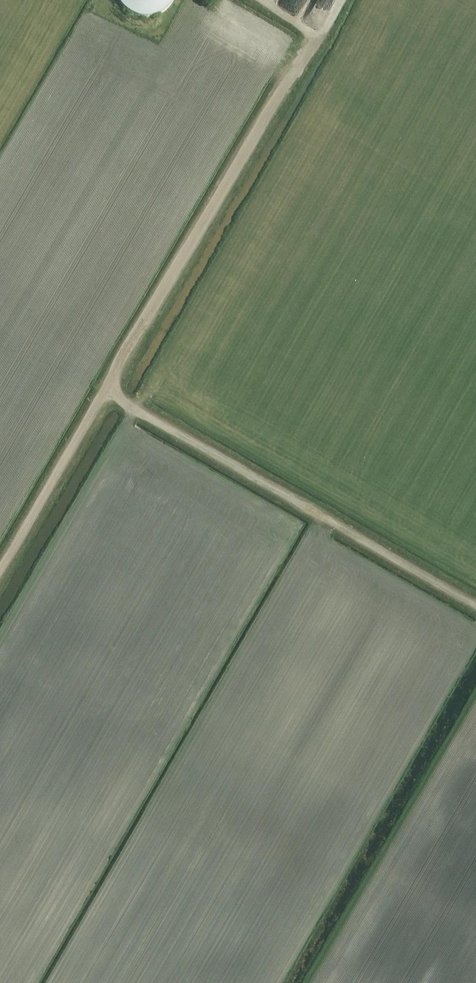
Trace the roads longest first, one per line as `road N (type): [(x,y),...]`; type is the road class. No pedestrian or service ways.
road 1 (track): [(340,0),(0,575)]
road 2 (track): [(107,392),(475,608)]

